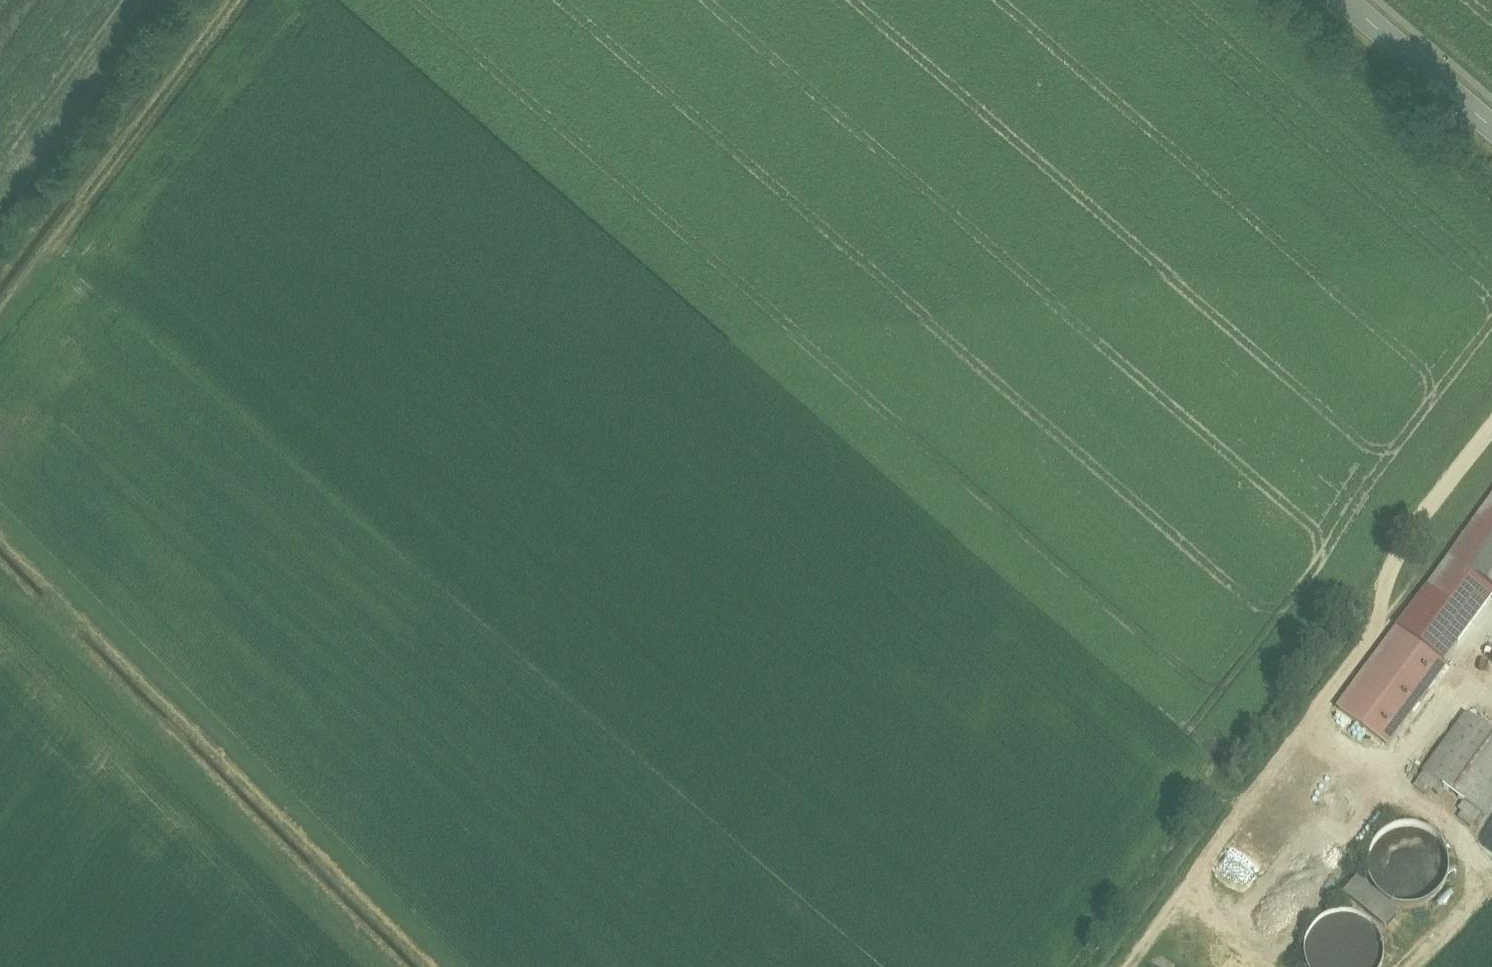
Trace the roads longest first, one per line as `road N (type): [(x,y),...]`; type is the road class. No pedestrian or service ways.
road 1 (secondary): [(1363,0),(1491,112)]

